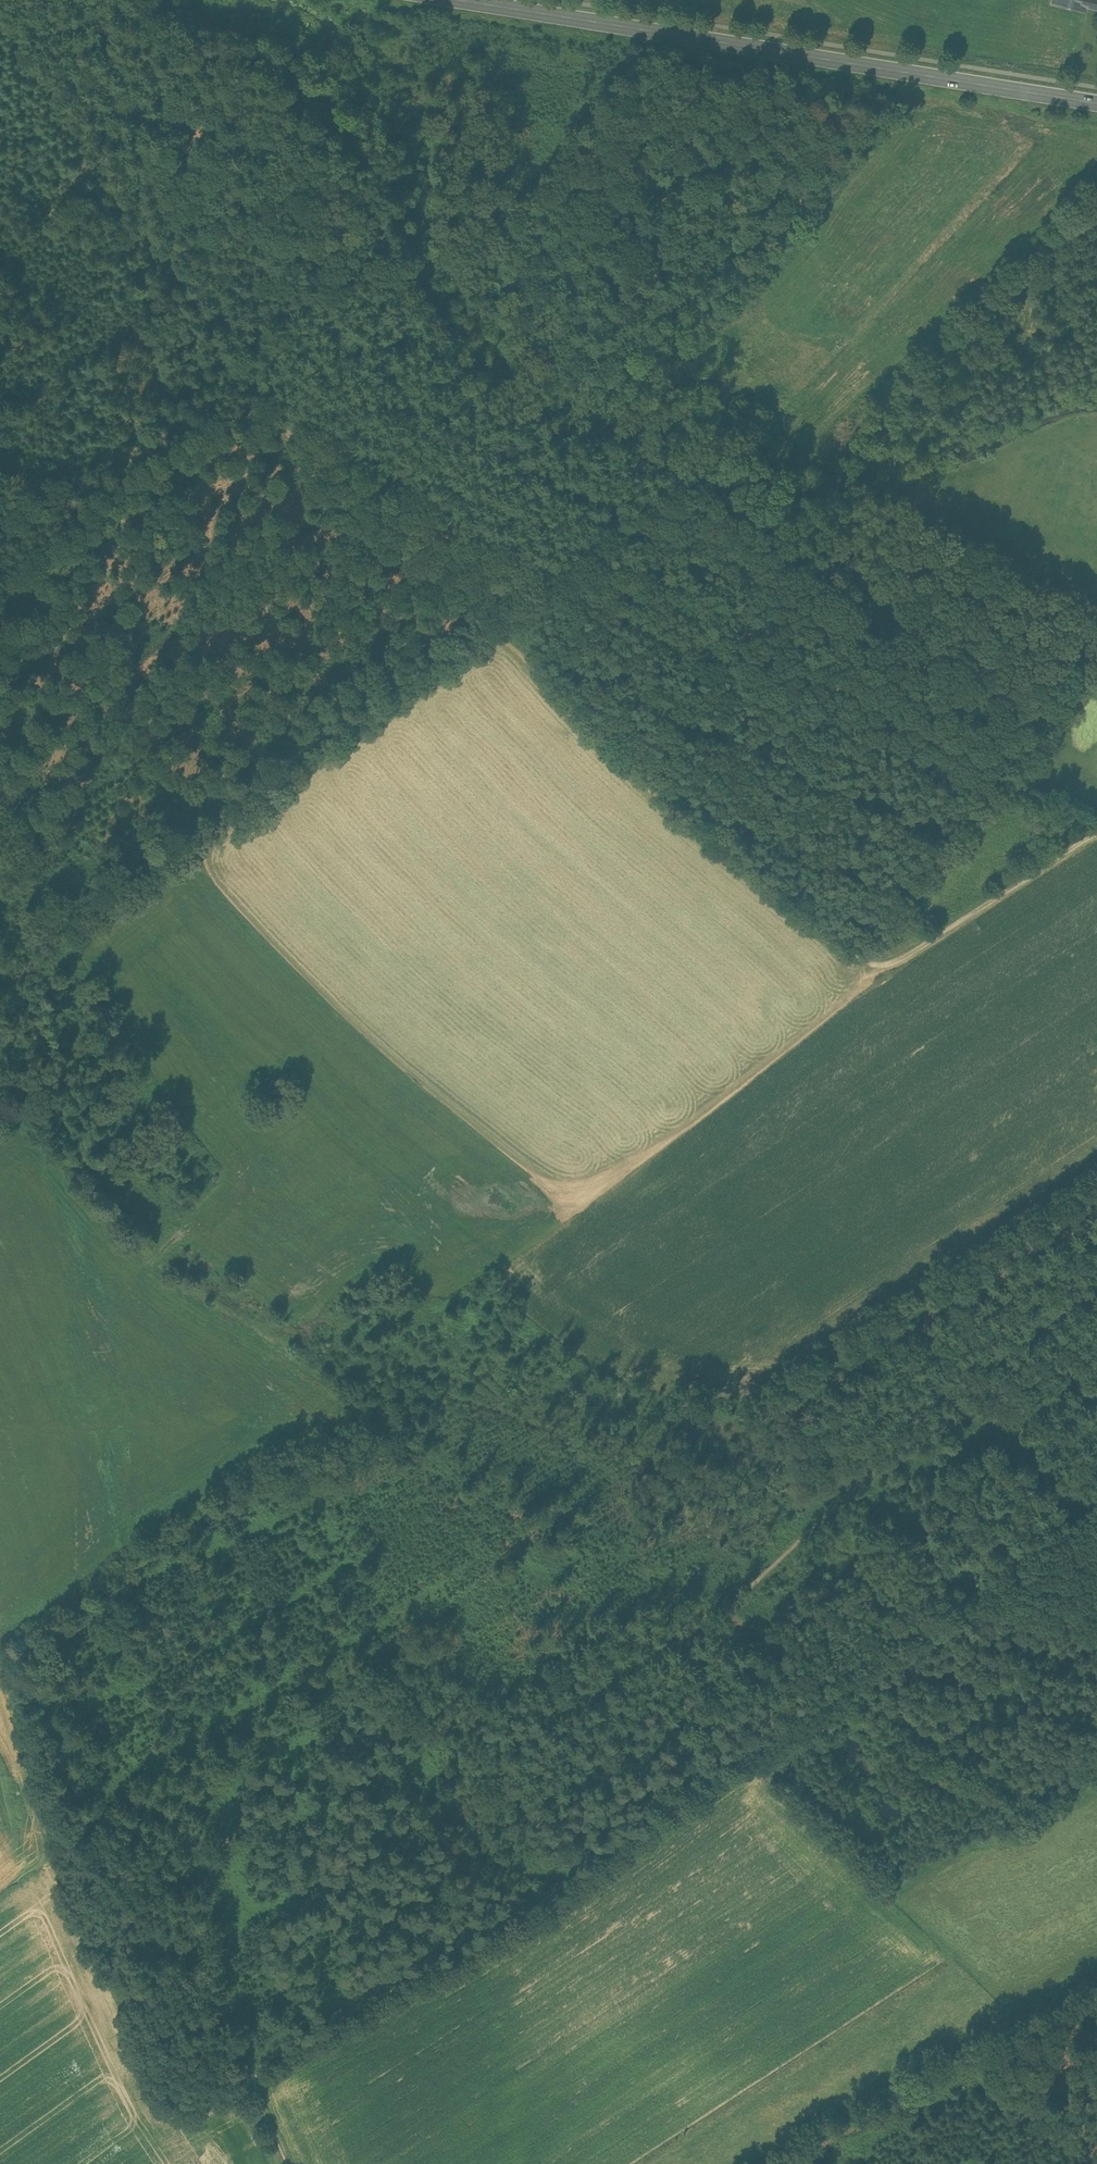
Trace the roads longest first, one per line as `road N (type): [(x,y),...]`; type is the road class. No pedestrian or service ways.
road 1 (track): [(1096,1361),(1002,1420),(873,1471),(732,1611),(712,1698),(634,1822),(544,1900),(264,2063),(257,2097),(289,2163)]
road 2 (track): [(510,638),(682,816),(870,966),(908,958),(1096,832)]
road 3 (secondary): [(1096,102),(466,0)]
road 4 (track): [(731,1616),(988,1778),(1040,1821),(1096,1784)]

